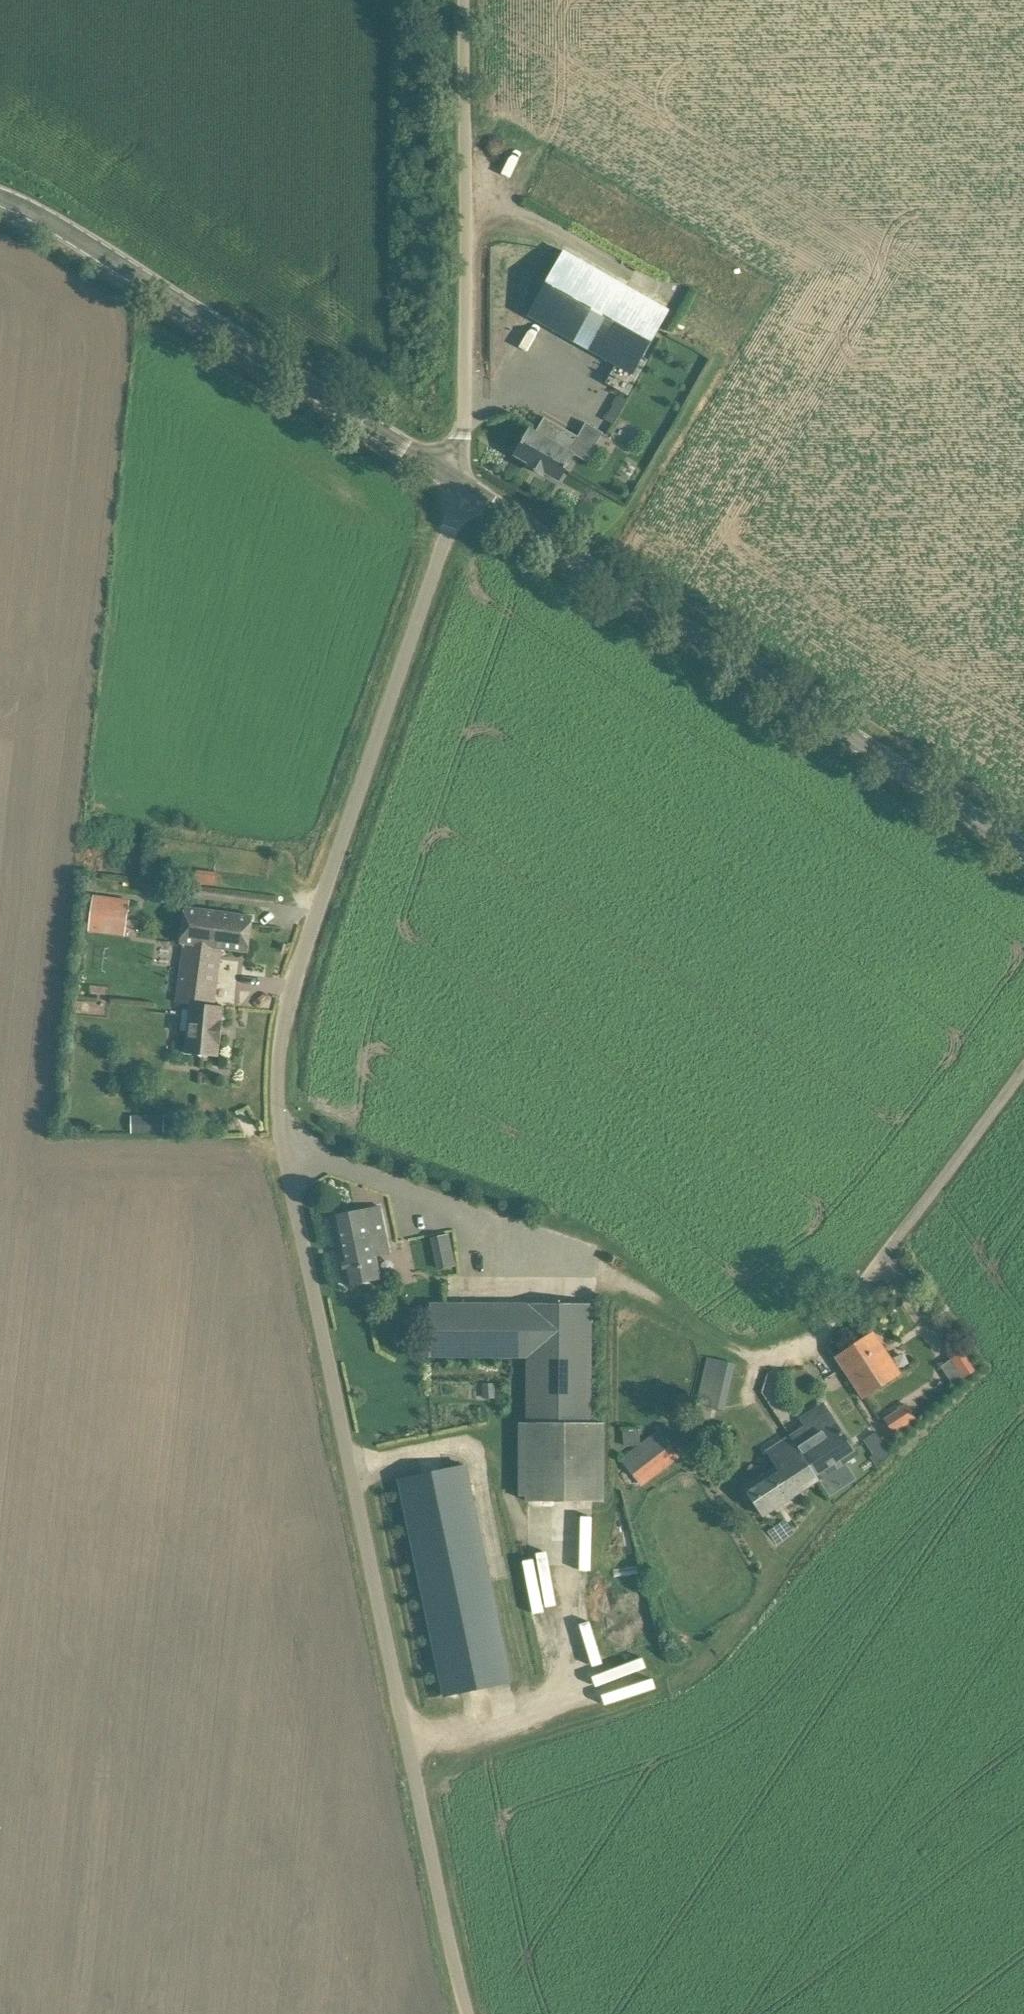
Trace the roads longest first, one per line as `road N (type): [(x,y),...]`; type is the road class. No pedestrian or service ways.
road 1 (unclassified): [(476,2013),(293,1211),(278,1114),(297,989),(465,485)]
road 2 (tertiary): [(1023,844),(465,485)]
road 3 (tertiary): [(0,199),(50,221),(465,485)]
road 4 (unclassified): [(465,485),(466,0)]
road 5 (unclassified): [(1023,1063),(823,1339)]

